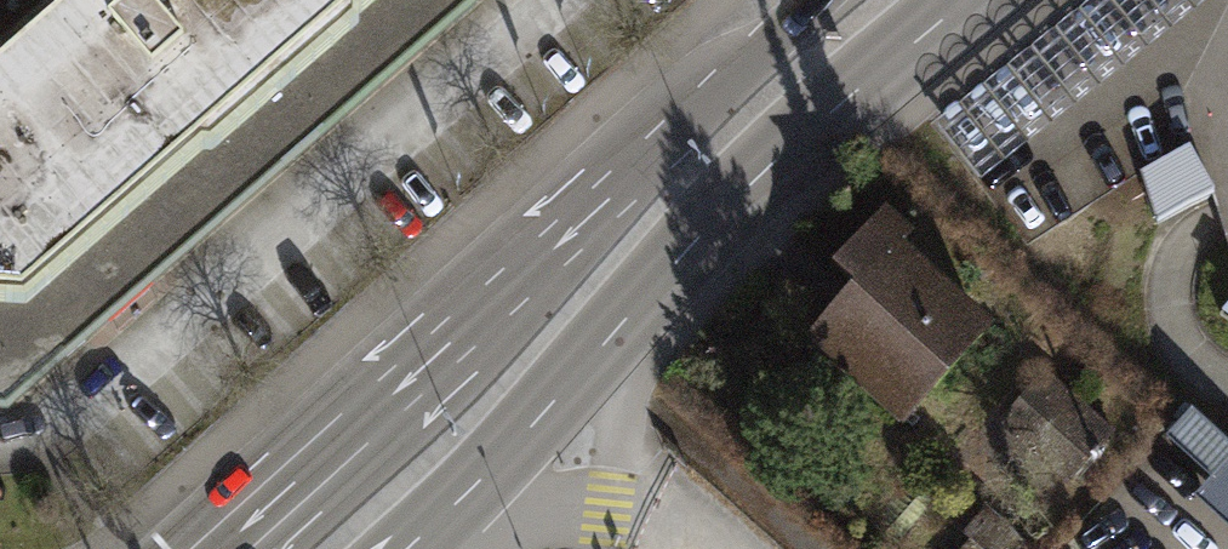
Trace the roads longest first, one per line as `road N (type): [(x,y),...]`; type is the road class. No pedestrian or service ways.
road 1 (tertiary): [(812,0),(214,548)]
road 2 (tertiary): [(398,548),(511,449),(764,166),(963,0)]

